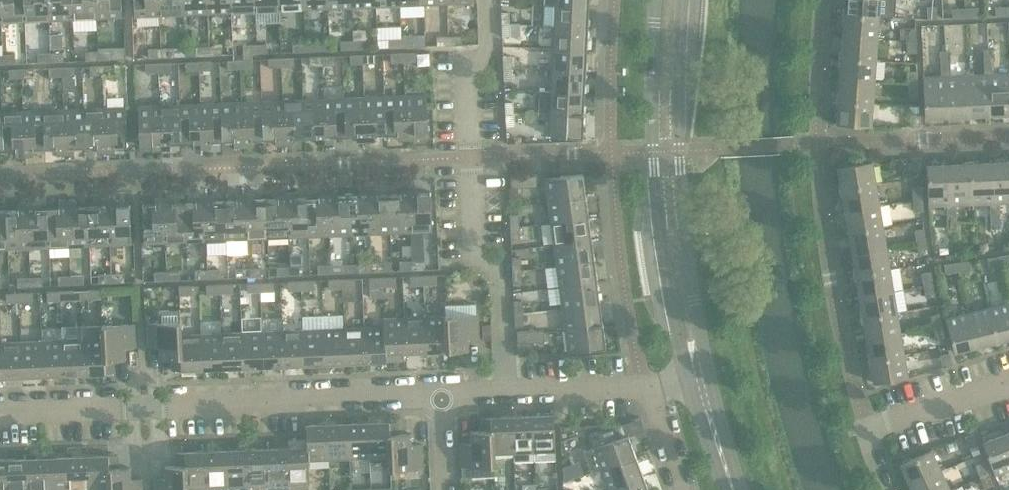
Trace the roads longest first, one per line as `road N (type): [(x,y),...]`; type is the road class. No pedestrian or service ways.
road 1 (residential): [(0,408),(448,398)]
road 2 (residential): [(511,392),(509,273),(479,256),(469,77),(497,39),(495,0)]
road 3 (tertiary): [(657,0),(655,151),(668,282),(689,381)]
road 4 (tertiary): [(710,376),(690,274),(680,151),(682,0)]
road 5 (residential): [(896,489),(868,428),(1008,383)]
road 6 (residential): [(511,392),(646,386)]
road 7 (tertiary): [(747,489),(710,376)]

